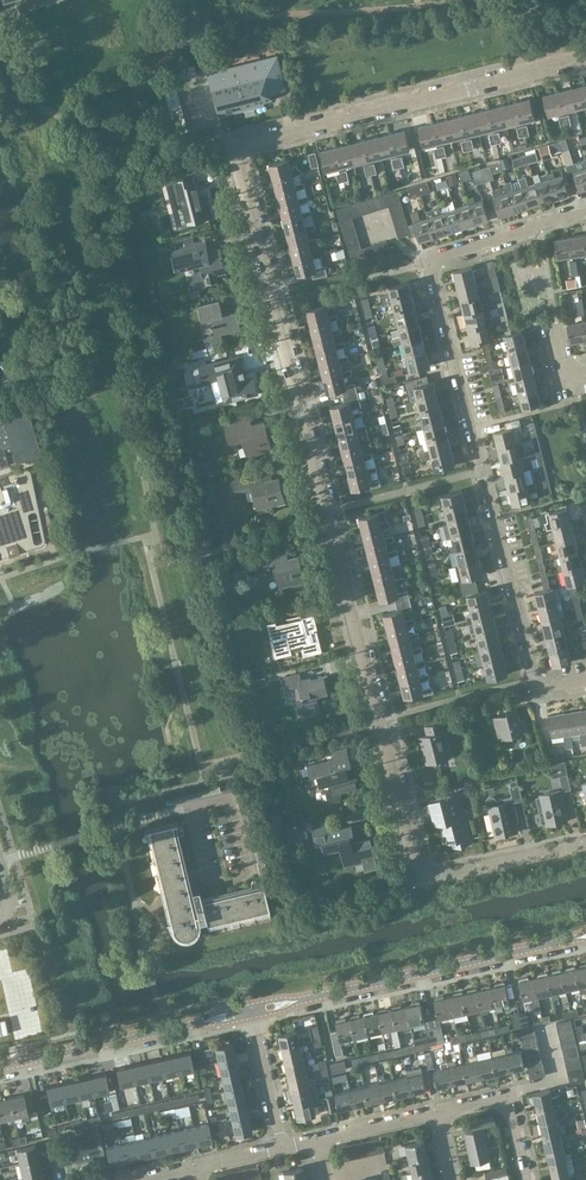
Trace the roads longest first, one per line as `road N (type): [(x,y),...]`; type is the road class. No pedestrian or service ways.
road 1 (residential): [(415,872),(236,144),(585,59)]
road 2 (residential): [(533,684),(429,263),(585,210)]
road 3 (tertiary): [(249,1011),(583,937)]
road 4 (tertiary): [(0,1068),(249,1011)]
road 5 (residential): [(58,844),(230,798)]
road 6 (residential): [(415,872),(429,878),(585,844)]
road 7 (residential): [(281,1146),(249,1011)]
road 8 (residential): [(320,1137),(440,1108)]

